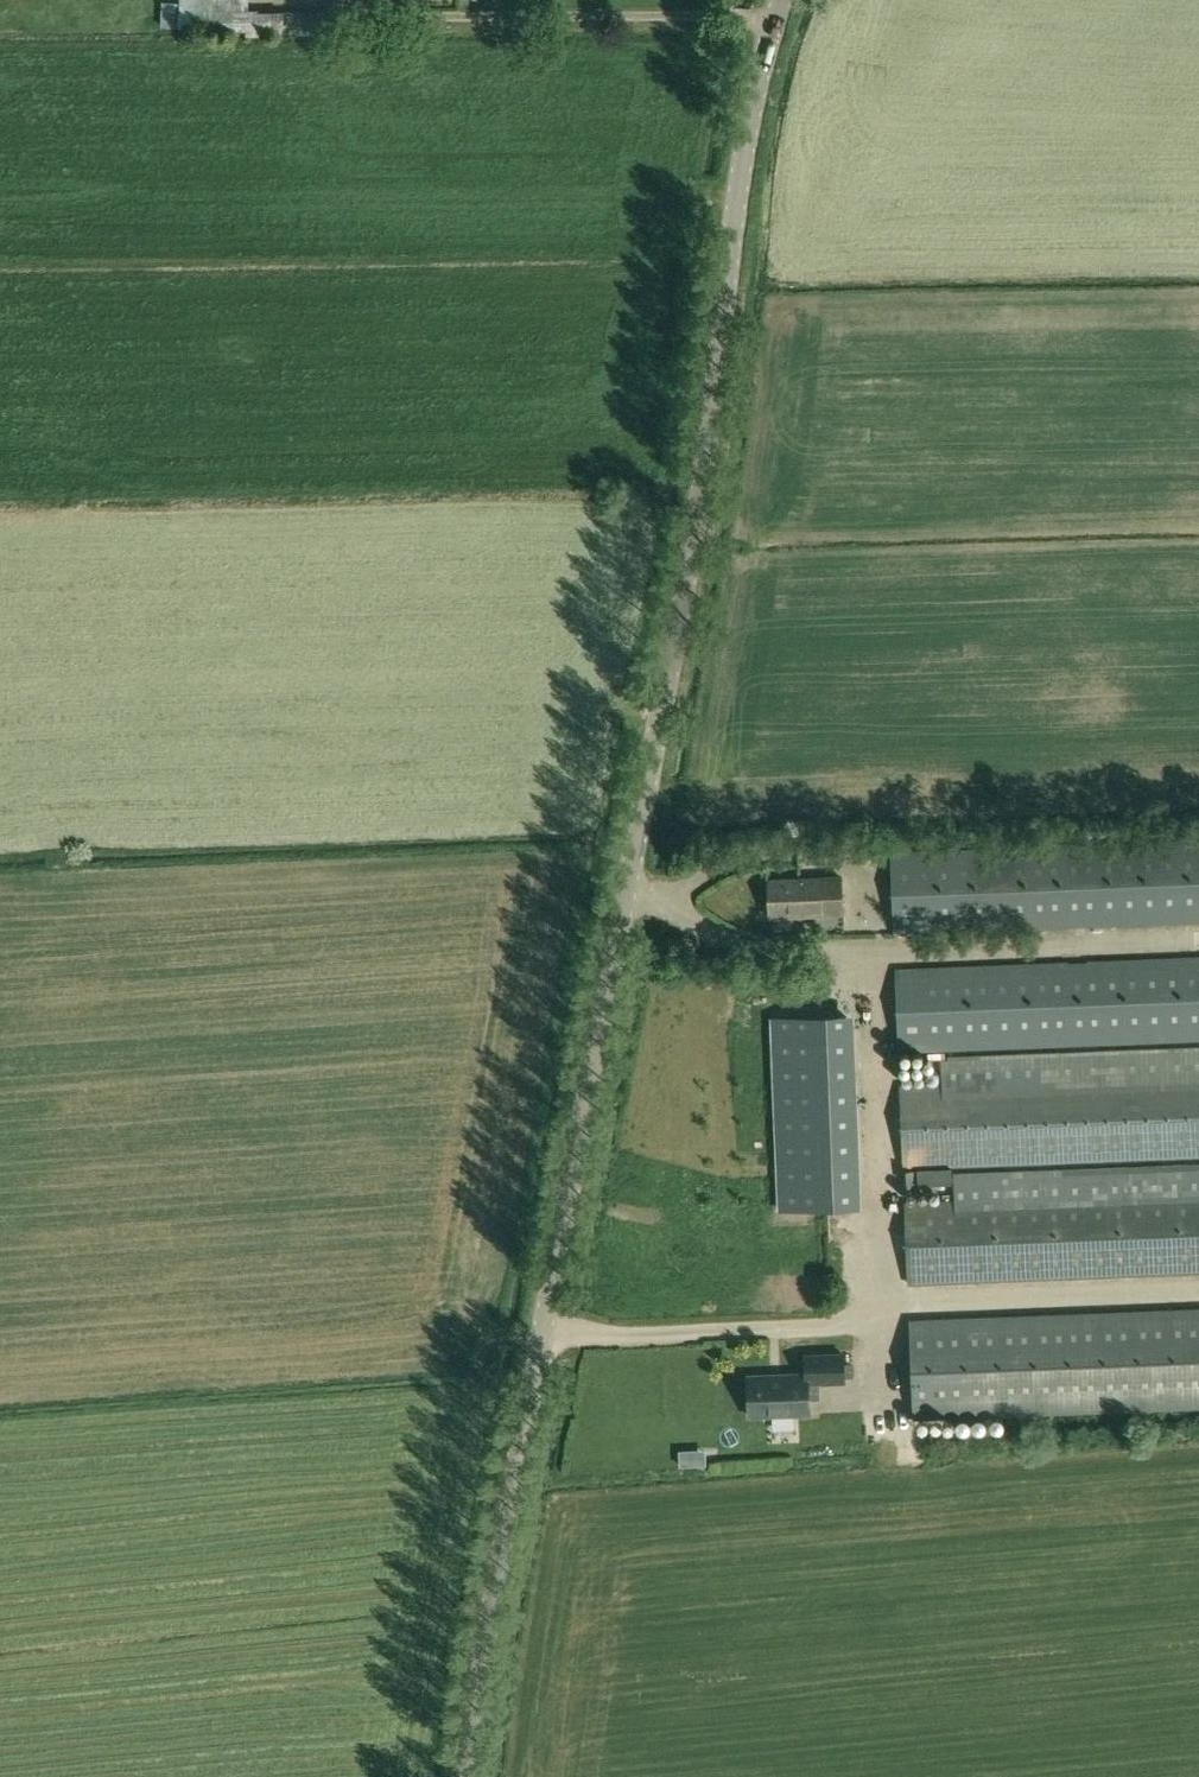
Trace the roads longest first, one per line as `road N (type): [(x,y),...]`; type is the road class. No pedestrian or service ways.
road 1 (tertiary): [(464,1776),(507,1498),(697,548),(743,159),(774,0)]

